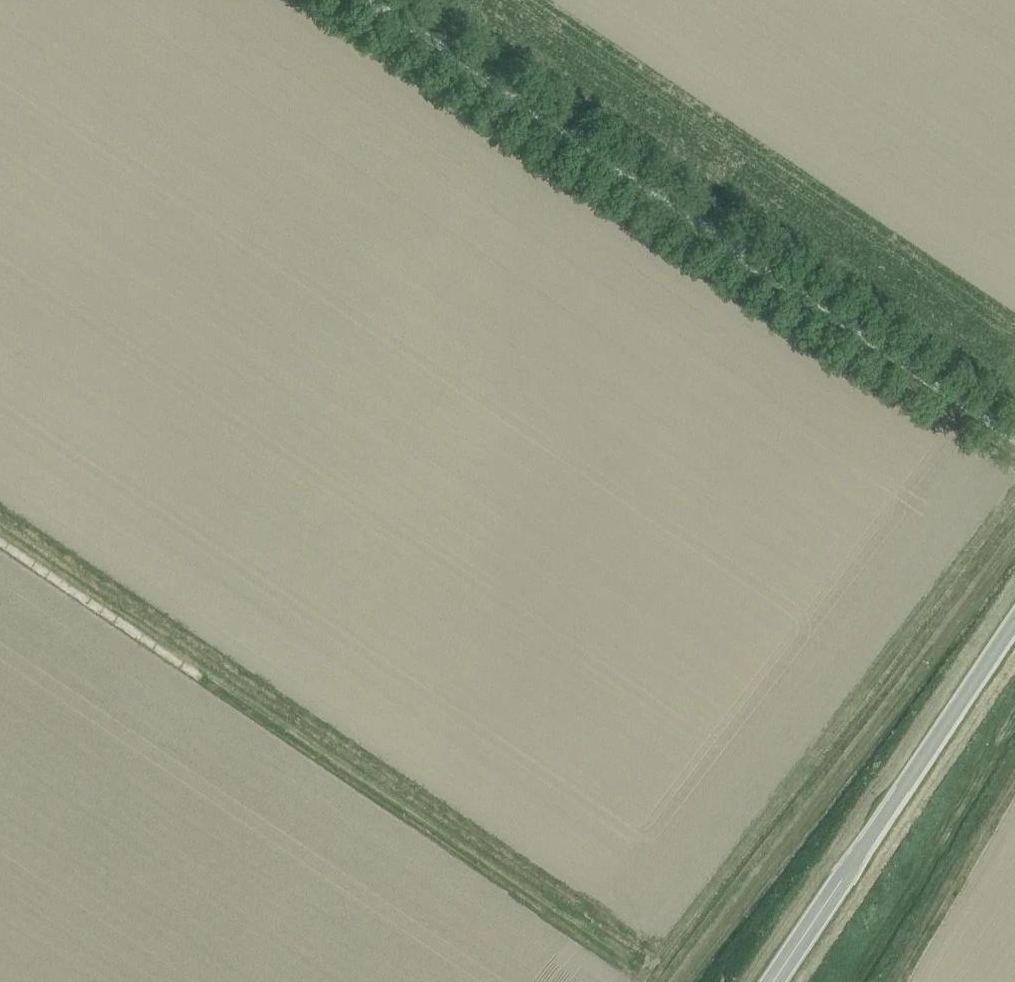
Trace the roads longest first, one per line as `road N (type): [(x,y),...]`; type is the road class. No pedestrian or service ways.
road 1 (unclassified): [(773,981),(1014,621)]

